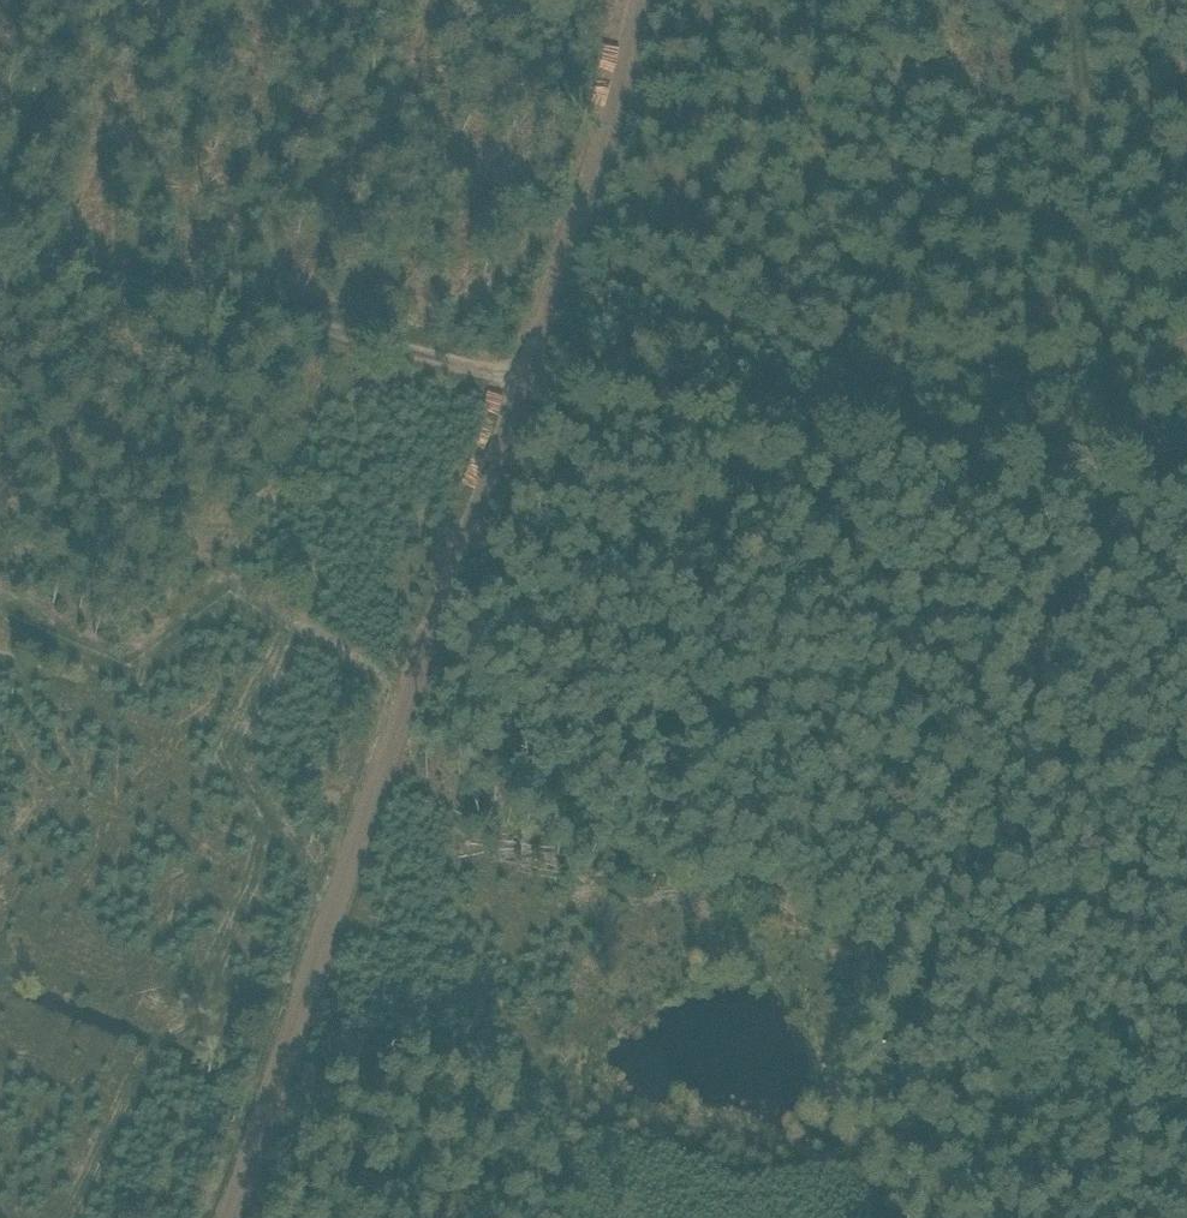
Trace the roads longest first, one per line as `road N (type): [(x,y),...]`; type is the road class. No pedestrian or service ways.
road 1 (track): [(227,1217),(612,125),(636,0)]
road 2 (track): [(518,381),(1186,479)]

